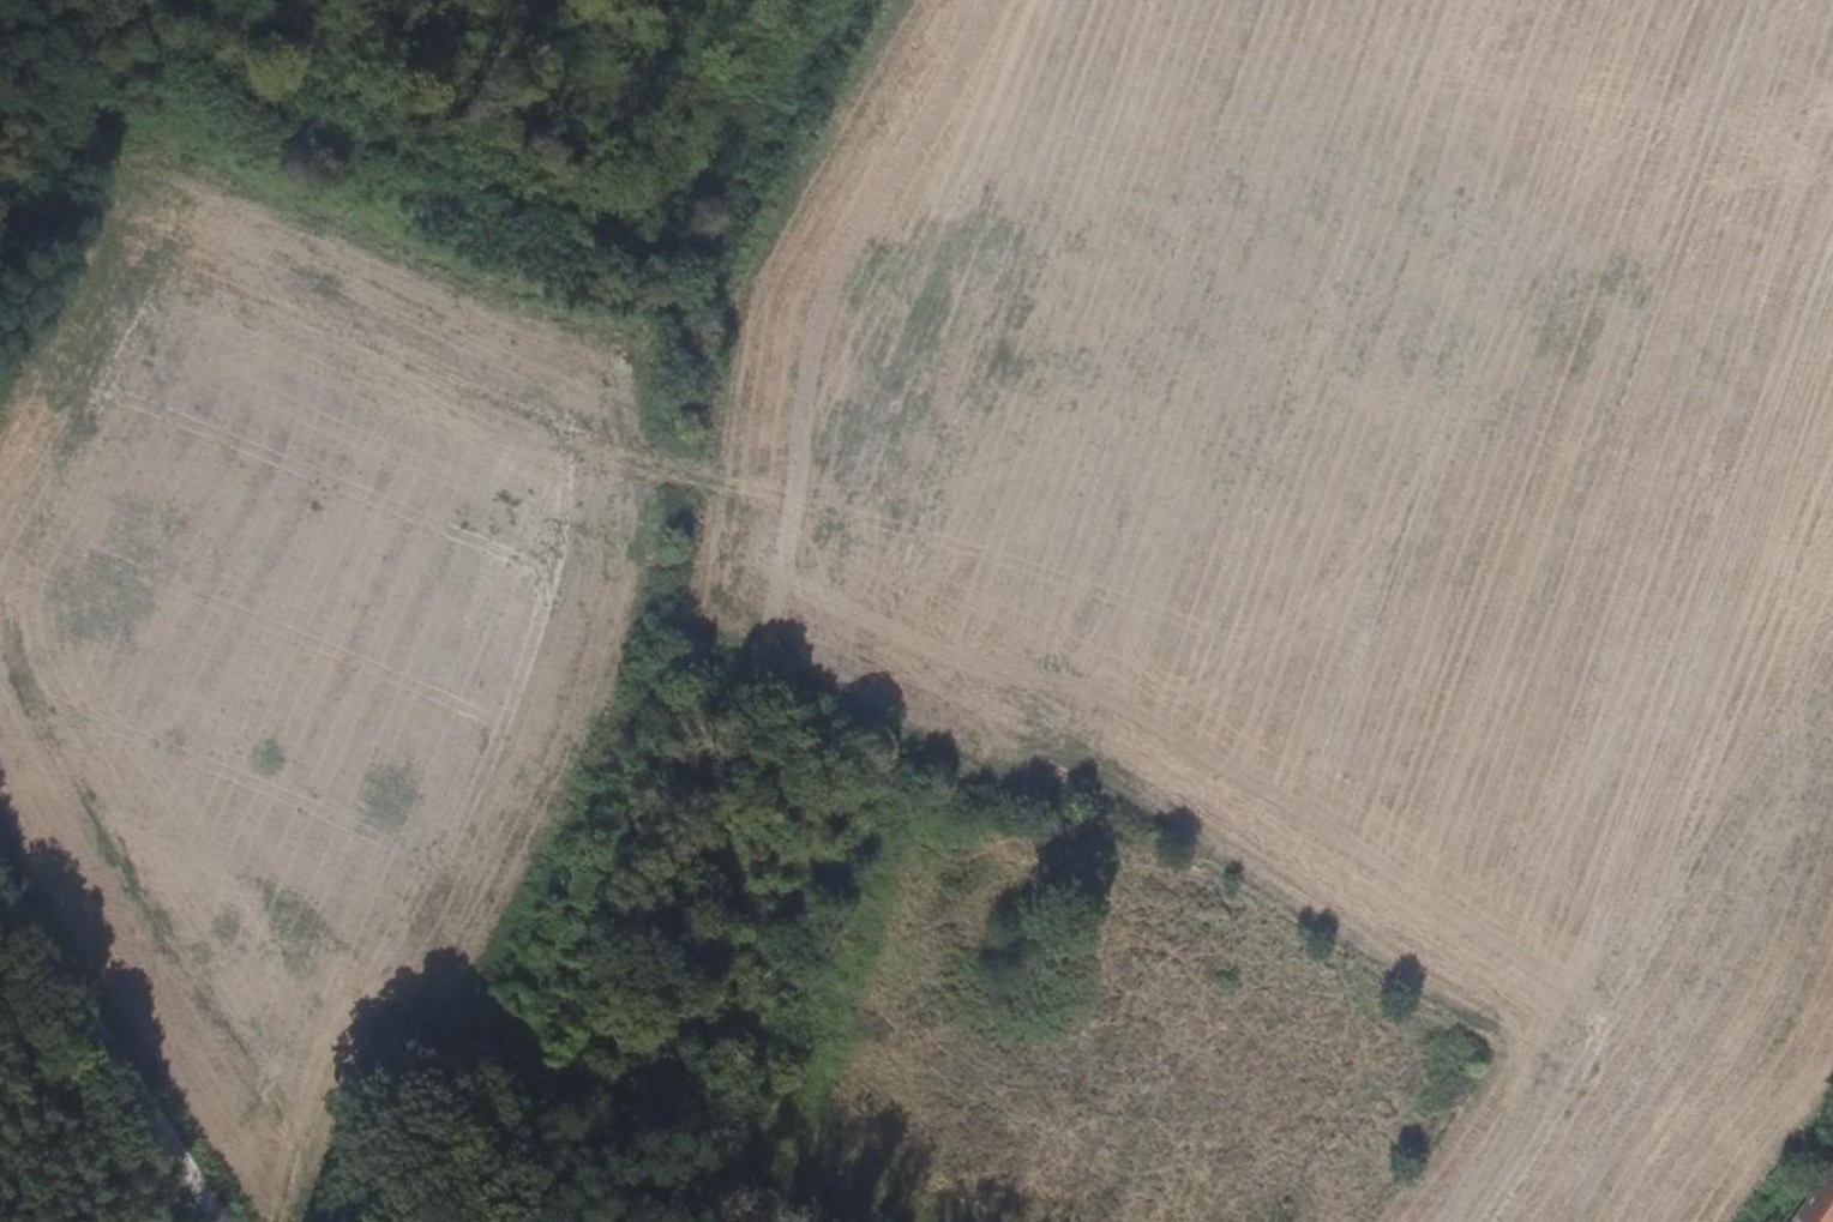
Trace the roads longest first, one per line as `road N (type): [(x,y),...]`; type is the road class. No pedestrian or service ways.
road 1 (track): [(217,1221),(0,873)]

